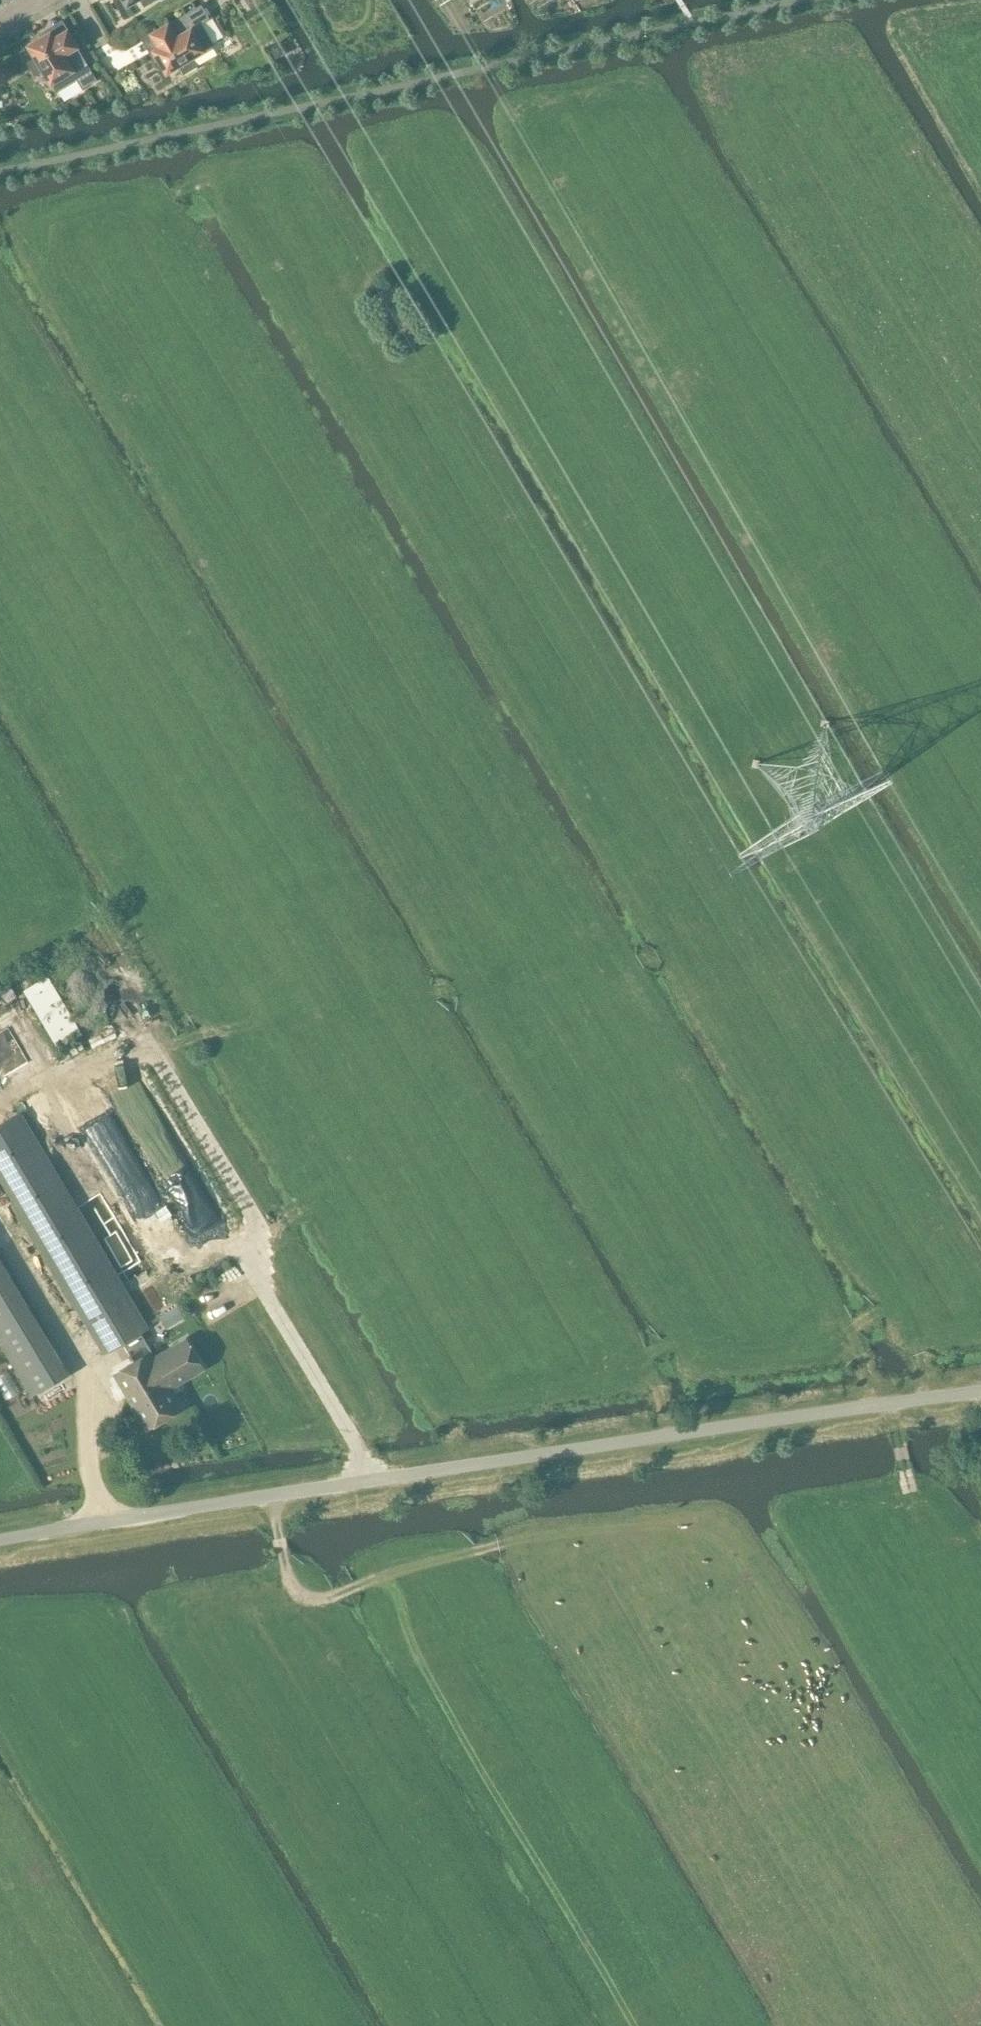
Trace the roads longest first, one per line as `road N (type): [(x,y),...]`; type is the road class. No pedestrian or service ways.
road 1 (unclassified): [(0,1542),(980,1395)]
road 2 (track): [(270,1498),(291,1584),(308,1597),(337,1595),(508,1542),(668,1529)]

